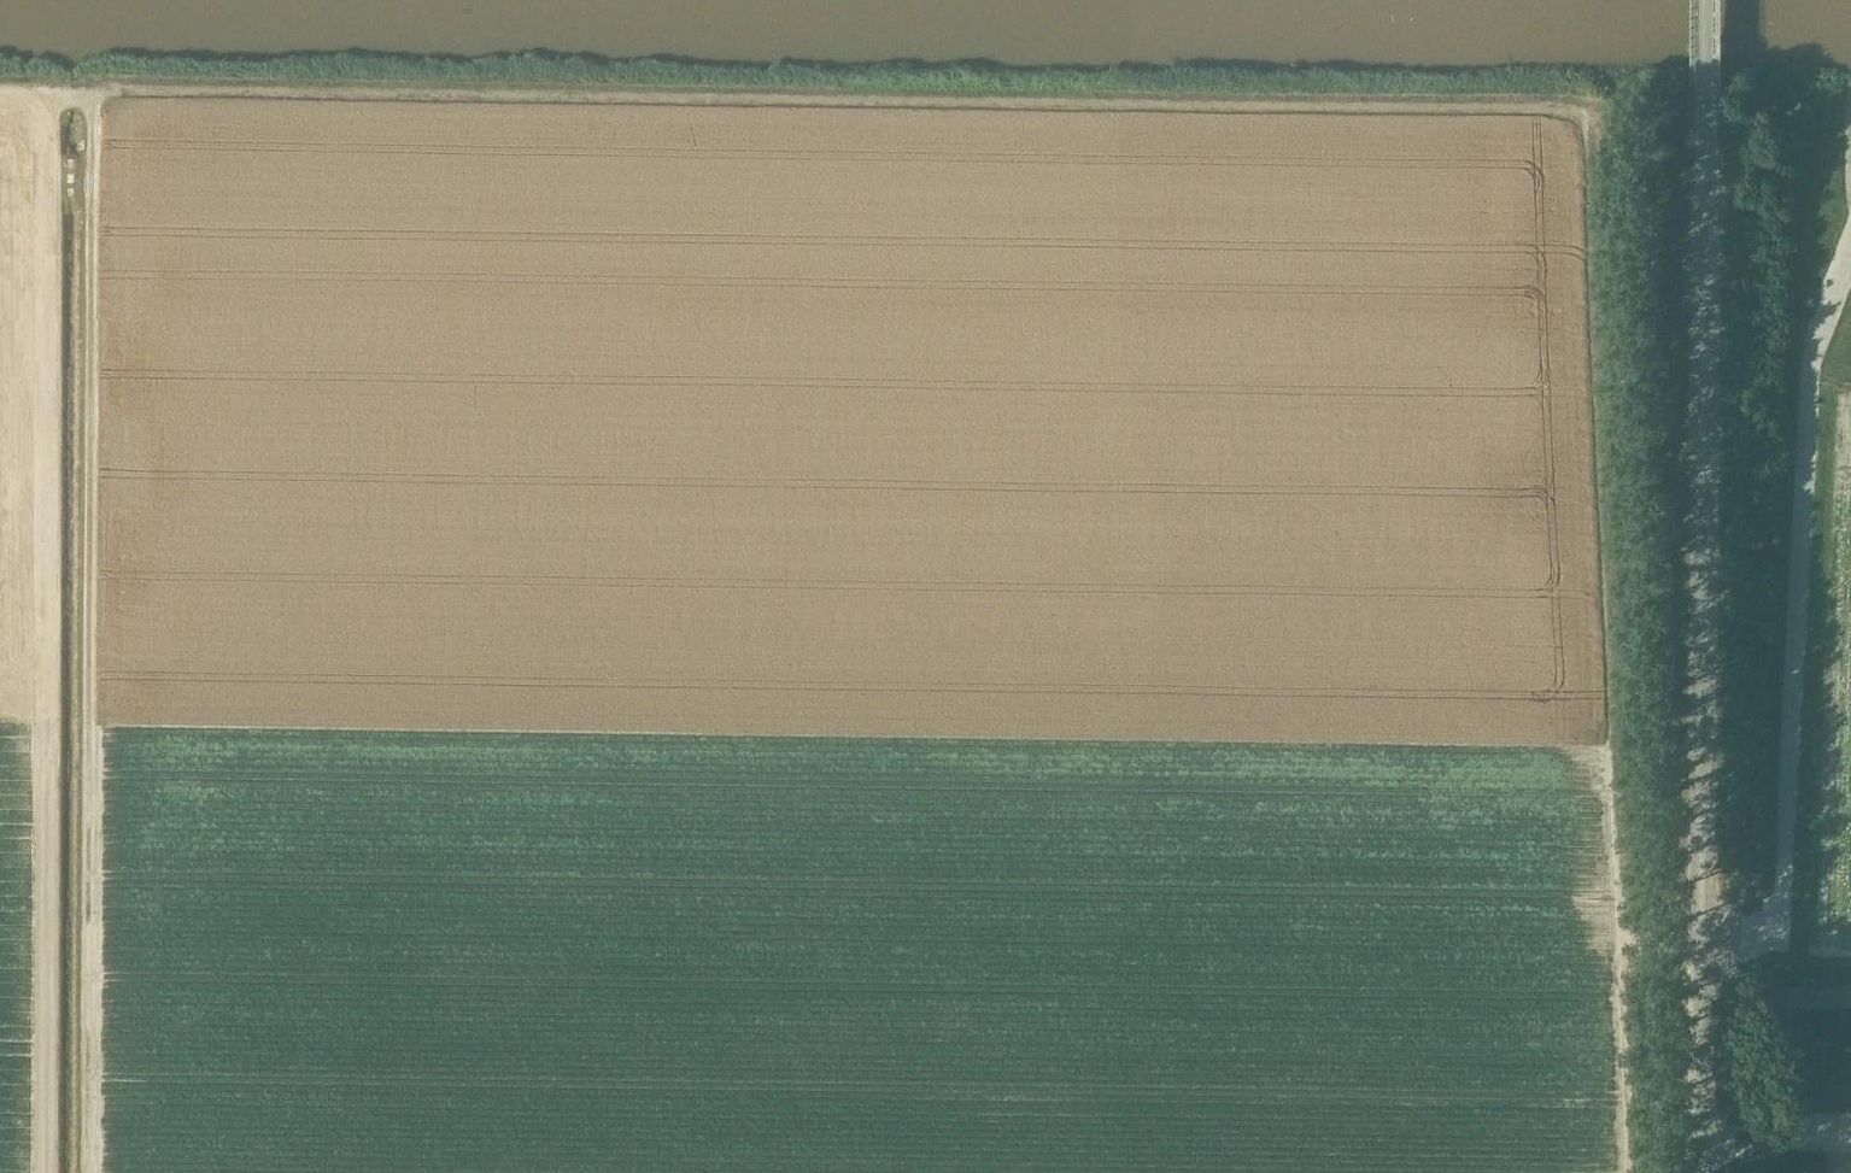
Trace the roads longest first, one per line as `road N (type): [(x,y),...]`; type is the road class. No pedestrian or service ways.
road 1 (unclassified): [(1701,1172),(1706,115)]

